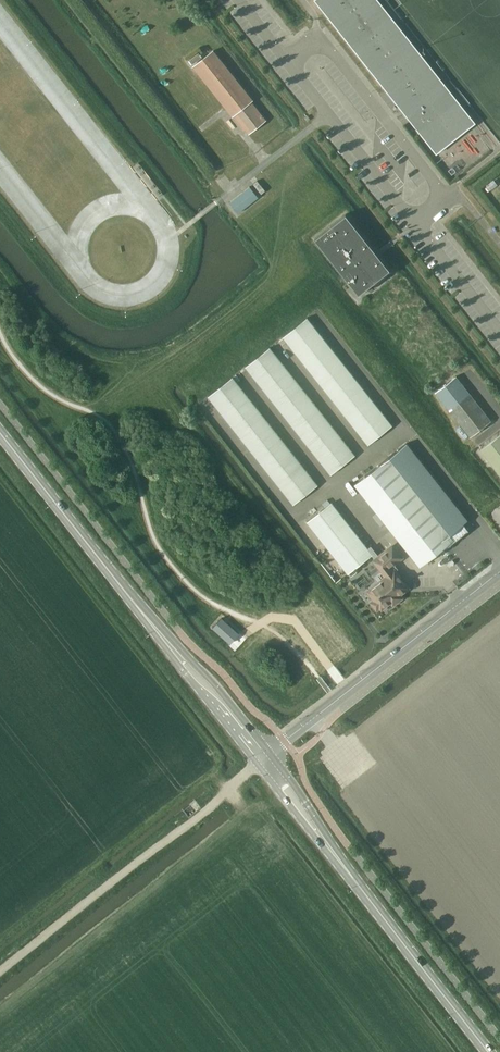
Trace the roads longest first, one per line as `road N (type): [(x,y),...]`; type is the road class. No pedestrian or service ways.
road 1 (unclassified): [(499,330),(240,0)]
road 2 (track): [(0,972),(256,764)]
road 3 (tertiary): [(269,753),(499,571)]
road 4 (secondary): [(135,605),(0,433)]
road 5 (secondary): [(488,1051),(354,879)]
road 6 (secondary): [(269,753),(211,680),(135,605)]
road 7 (secondary): [(135,605),(256,764)]
road 8 (secondary): [(354,879),(269,753)]
road 9 (secondary): [(256,764),(354,879)]

